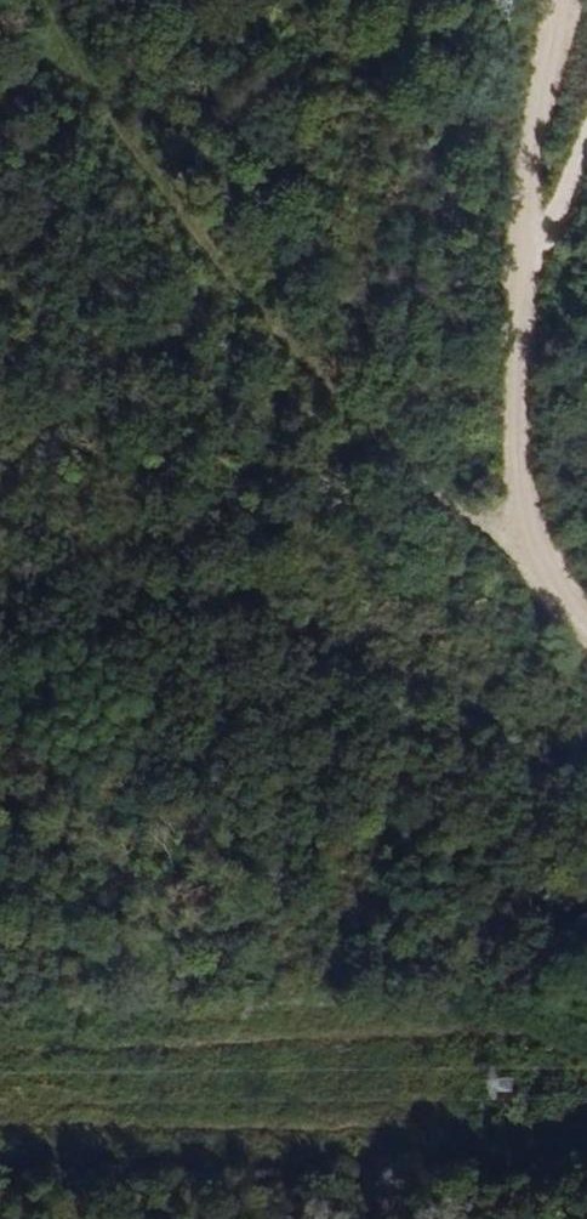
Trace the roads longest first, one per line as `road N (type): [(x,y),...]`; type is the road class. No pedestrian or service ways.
road 1 (track): [(586,621),(571,605),(525,441),(560,0)]
road 2 (track): [(586,168),(537,299),(469,234),(408,140),(378,0)]

